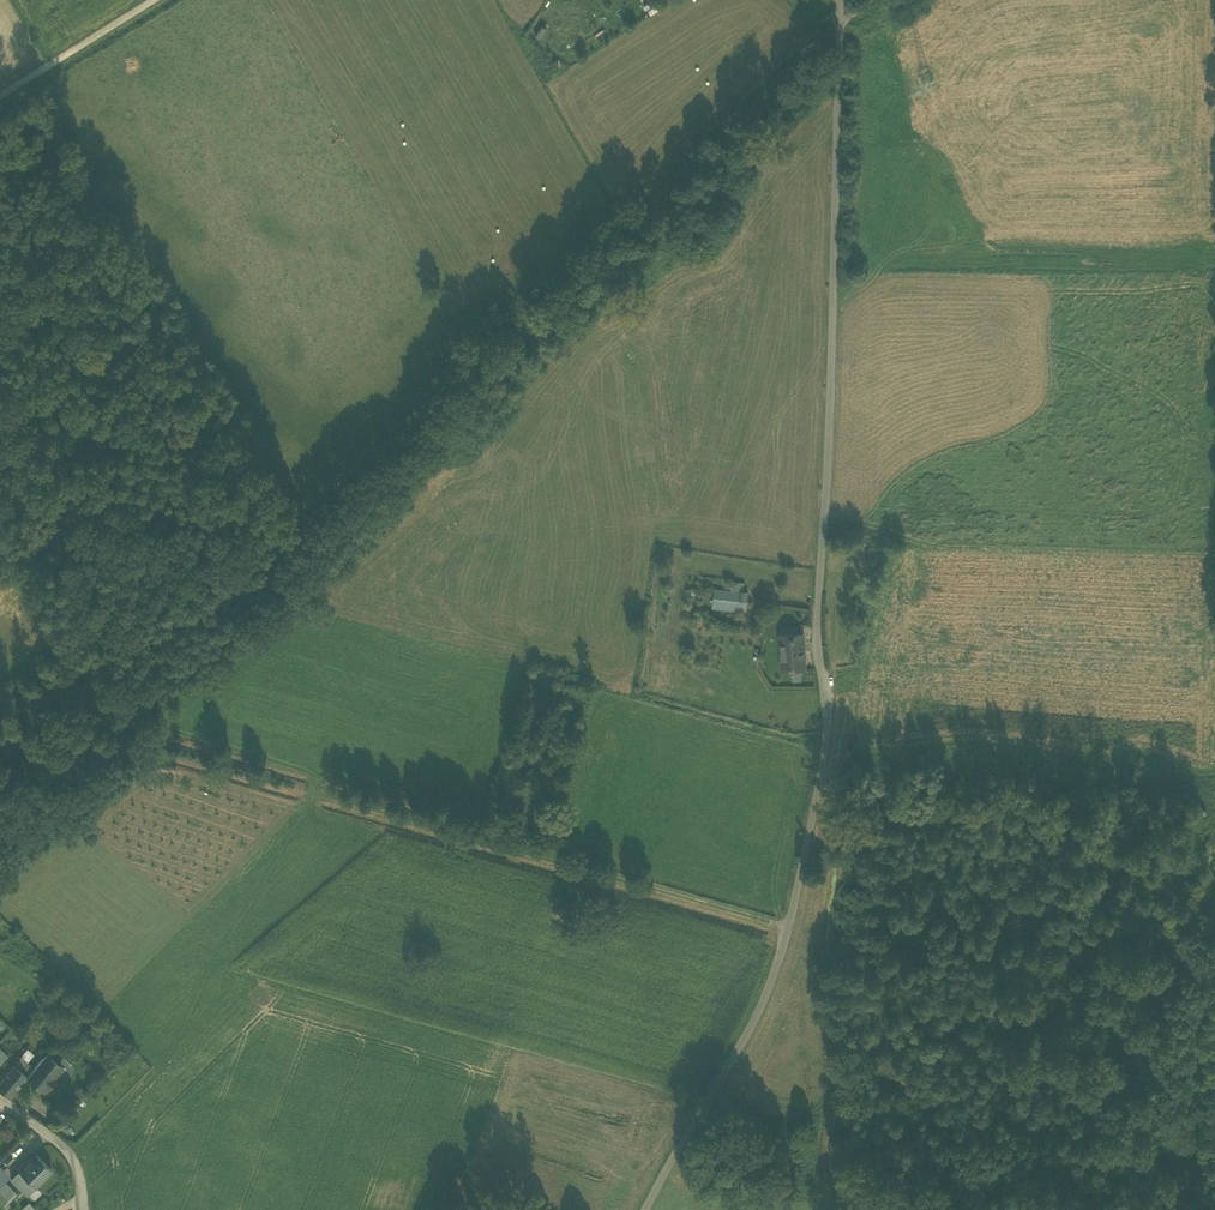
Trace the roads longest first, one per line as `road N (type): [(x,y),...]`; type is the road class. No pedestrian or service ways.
road 1 (residential): [(644,1209),(771,986),(829,734),(818,624),(841,0)]
road 2 (track): [(150,0),(0,94)]
road 3 (residential): [(0,1101),(71,1157),(85,1209)]

